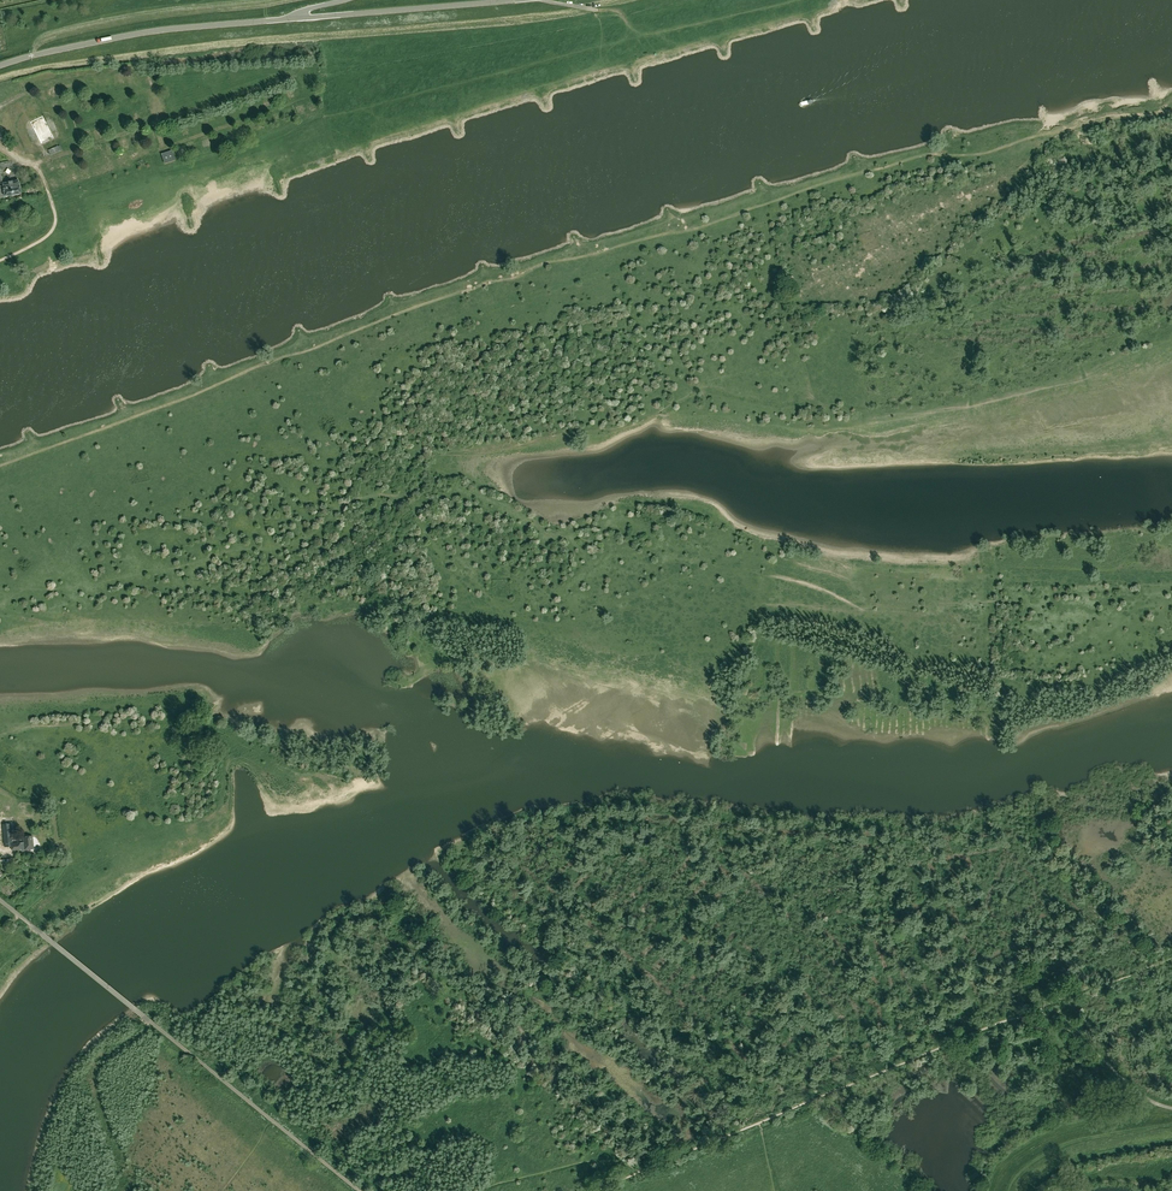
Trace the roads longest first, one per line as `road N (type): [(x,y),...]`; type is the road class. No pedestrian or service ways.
road 1 (tertiary): [(0,65),(131,34),(299,18)]
road 2 (tertiary): [(299,18),(511,0)]
road 3 (track): [(159,122),(172,145),(301,98),(300,77),(279,81)]
road 4 (track): [(159,122),(149,89),(125,68),(26,92)]
road 5 (track): [(279,81),(149,125)]

